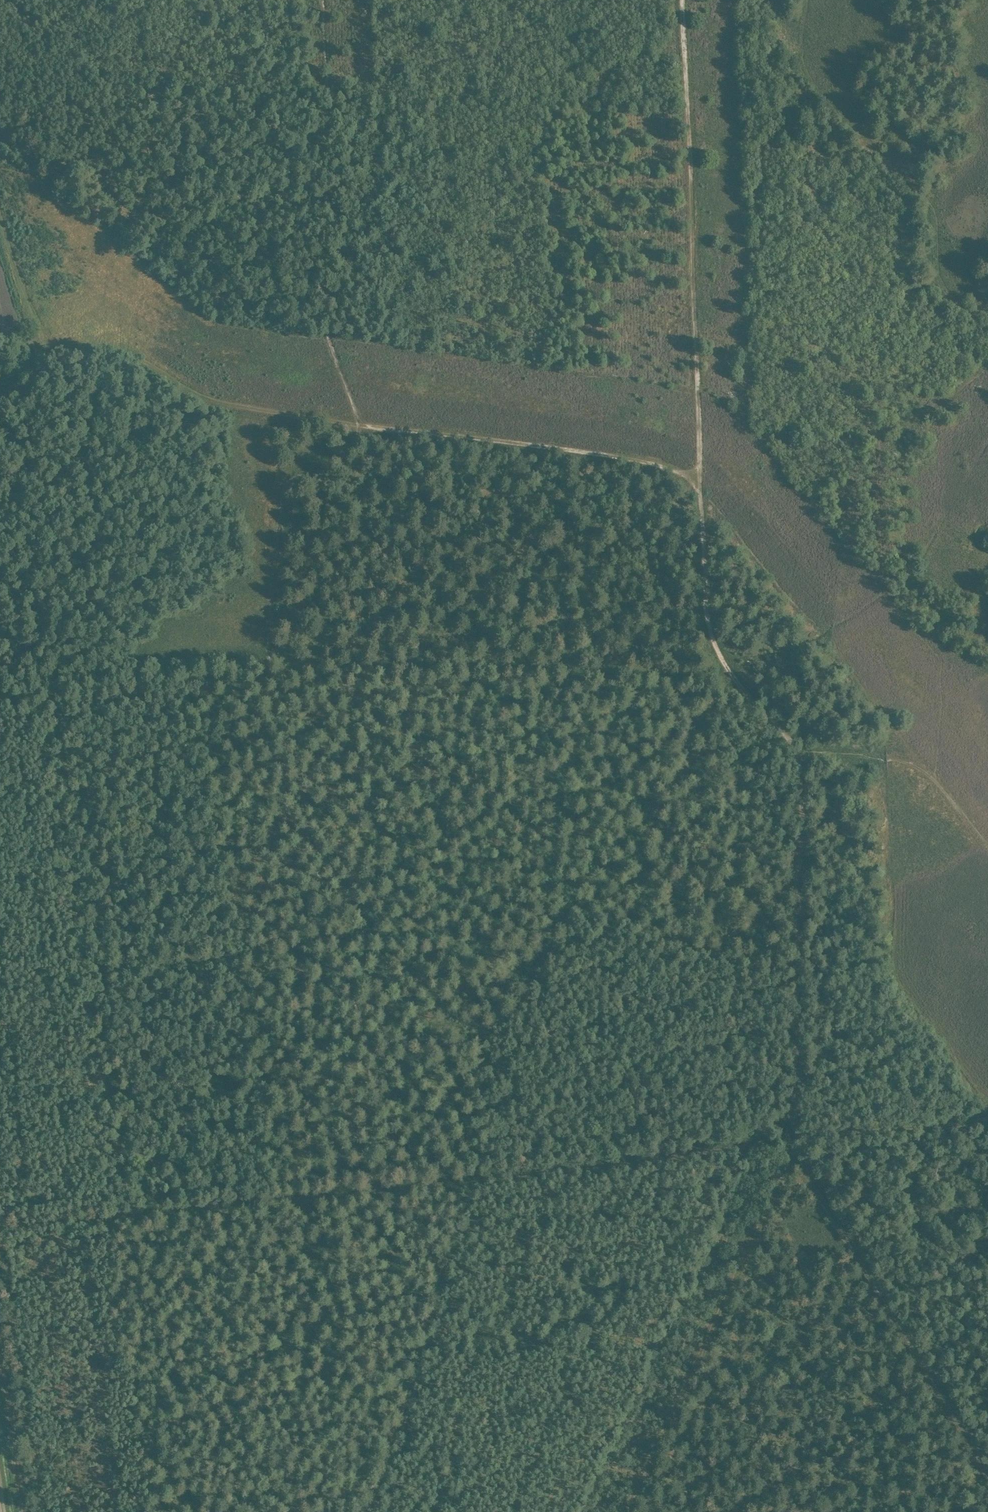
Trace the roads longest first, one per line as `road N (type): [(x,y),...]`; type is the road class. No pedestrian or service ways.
road 1 (track): [(794,1143),(0,1232)]
road 2 (track): [(702,467),(684,0)]
road 3 (track): [(800,1152),(626,1511)]
road 4 (track): [(794,1143),(801,747)]
road 5 (track): [(987,1467),(800,1152)]
road 6 (track): [(702,467),(361,426)]
road 7 (track): [(801,747),(733,676),(715,644),(702,467)]
road 8 (track): [(987,846),(915,759),(801,747)]
road 9 (track): [(0,395),(36,372),(45,355),(0,211)]
road 10 (track): [(794,1143),(987,1118)]
road 11 (track): [(26,1511),(0,1341)]
road 12 (track): [(361,426),(219,401)]

